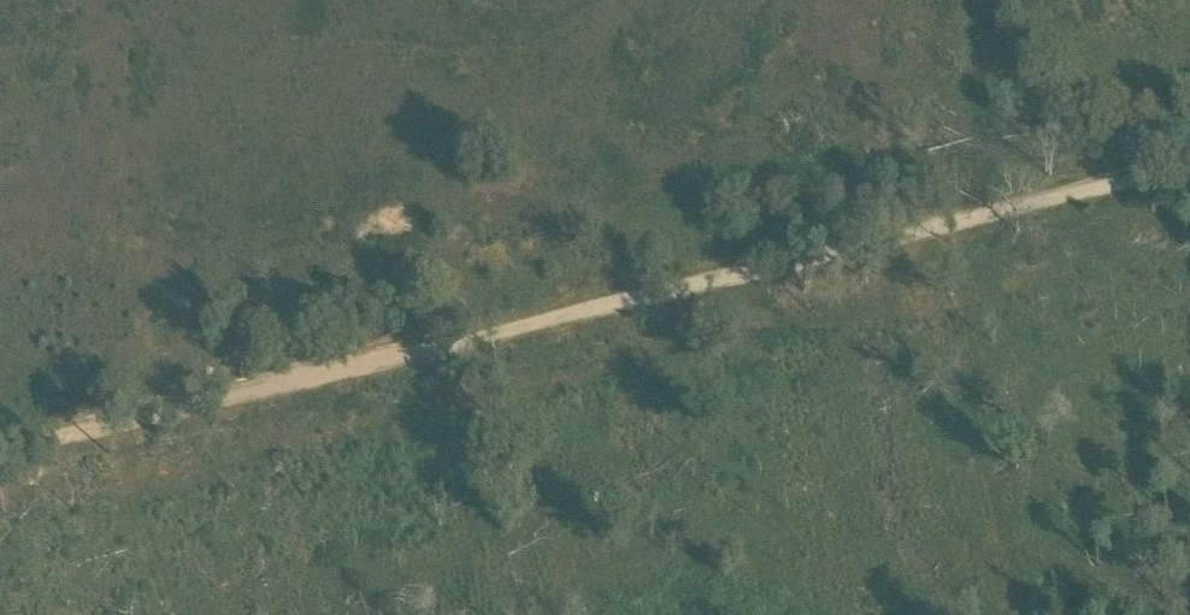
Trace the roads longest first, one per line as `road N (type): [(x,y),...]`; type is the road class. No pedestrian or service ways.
road 1 (track): [(1189,176),(0,455)]

